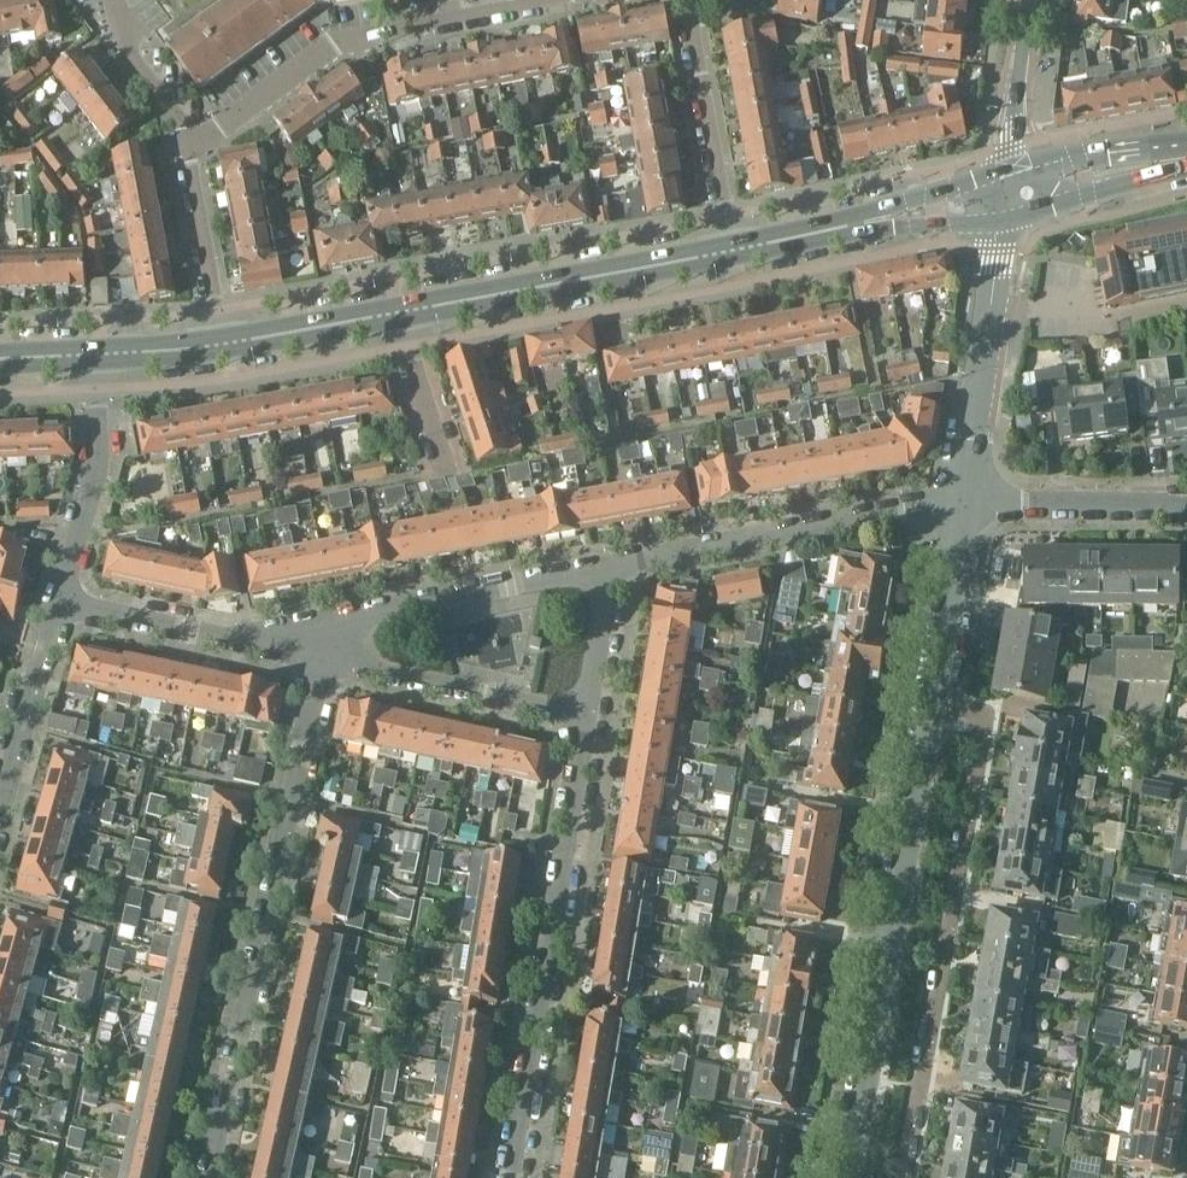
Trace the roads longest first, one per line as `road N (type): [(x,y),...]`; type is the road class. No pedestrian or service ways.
road 1 (residential): [(207,1177),(322,658)]
road 2 (residential): [(902,1177),(983,715),(925,700)]
road 3 (primary): [(227,344),(733,251)]
road 4 (residential): [(845,1177),(925,700)]
road 5 (residential): [(508,1177),(585,715)]
road 6 (residential): [(200,151),(302,60),(558,0)]
road 7 (residential): [(612,565),(967,508)]
road 8 (residential): [(326,621),(612,565)]
road 9 (residential): [(967,508),(1004,219)]
road 10 (residential): [(59,604),(230,639),(326,621)]
road 11 (residential): [(322,658),(585,715)]
road 12 (residential): [(688,0),(733,251)]
road 13 (residential): [(59,604),(98,446),(96,355)]
road 14 (residential): [(967,508),(1186,505)]
road 15 (residential): [(0,811),(59,604)]
road 16 (residential): [(925,700),(967,508)]
road 17 (residential): [(200,151),(227,344)]
road 18 (primary): [(1004,219),(1186,169)]
road 19 (primary): [(1186,143),(1010,170)]
road 20 (residential): [(114,0),(122,34),(200,151)]
road 21 (primary): [(1010,170),(892,204),(846,226)]
road 22 (tertiary): [(1029,0),(1010,170)]
road 23 (primary): [(846,226),(1004,219)]
road 24 (residential): [(585,715),(612,565)]
road 25 (primary): [(96,355),(227,344)]

